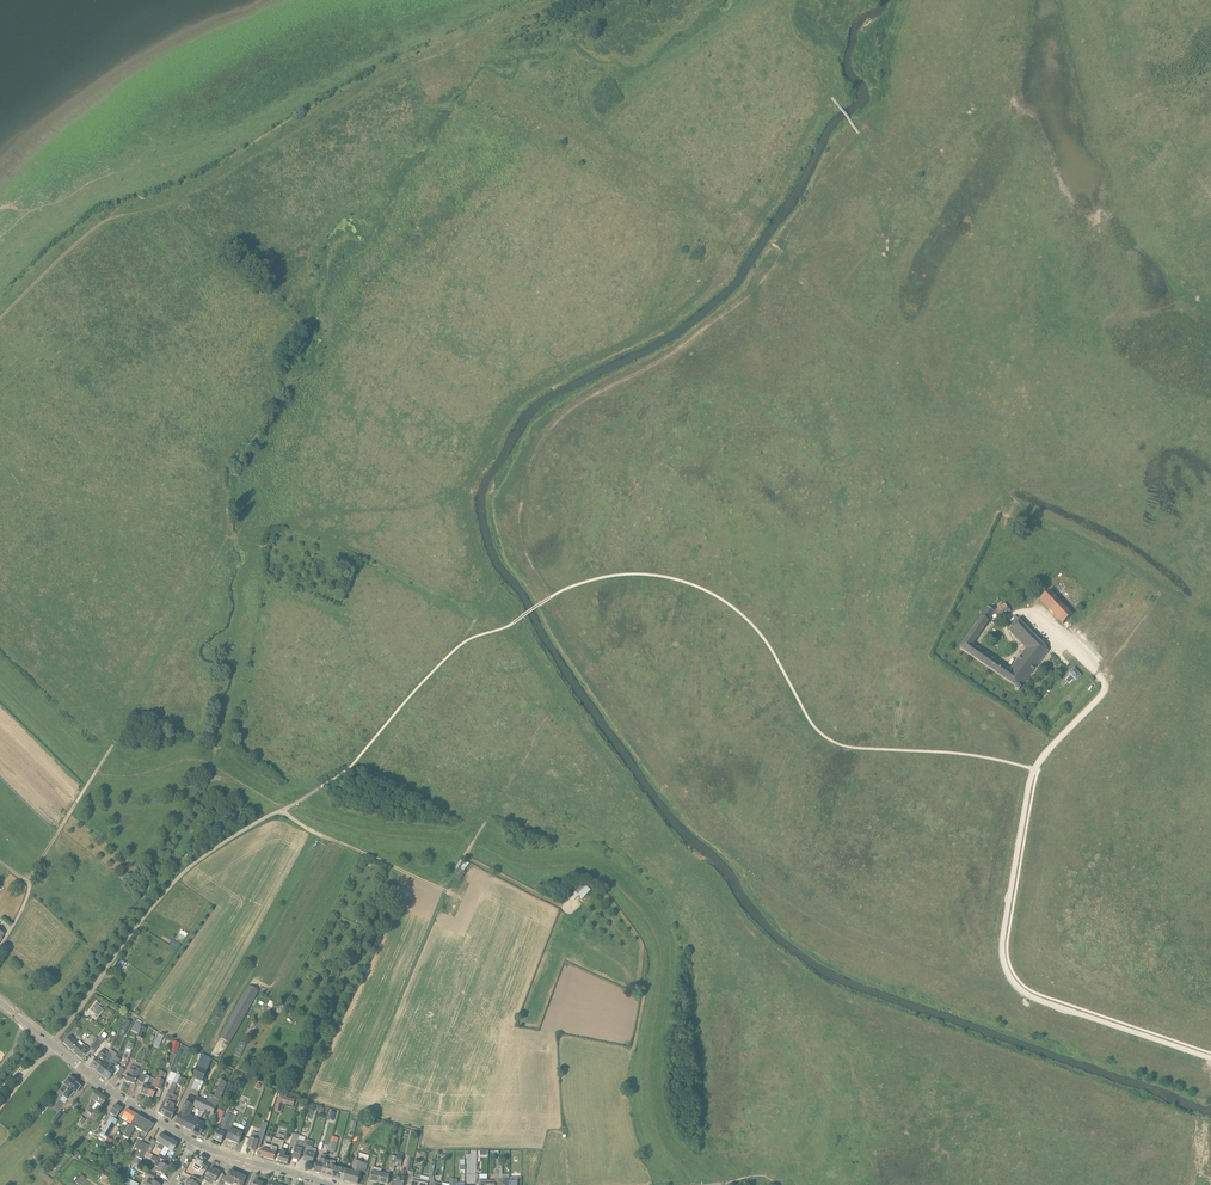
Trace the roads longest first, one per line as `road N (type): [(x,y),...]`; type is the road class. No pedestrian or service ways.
road 1 (track): [(96,772),(227,536),(223,465),(258,419)]
road 2 (unclassified): [(52,1045),(184,872),(283,810)]
road 3 (track): [(492,809),(445,885),(436,886),(310,830),(283,810)]
road 4 (track): [(509,626),(285,522)]
road 5 (tertiary): [(194,1141),(52,1045)]
road 6 (track): [(0,319),(103,222),(121,215)]
road 7 (tertiary): [(334,1184),(194,1141)]
road 8 (track): [(30,884),(96,772)]

